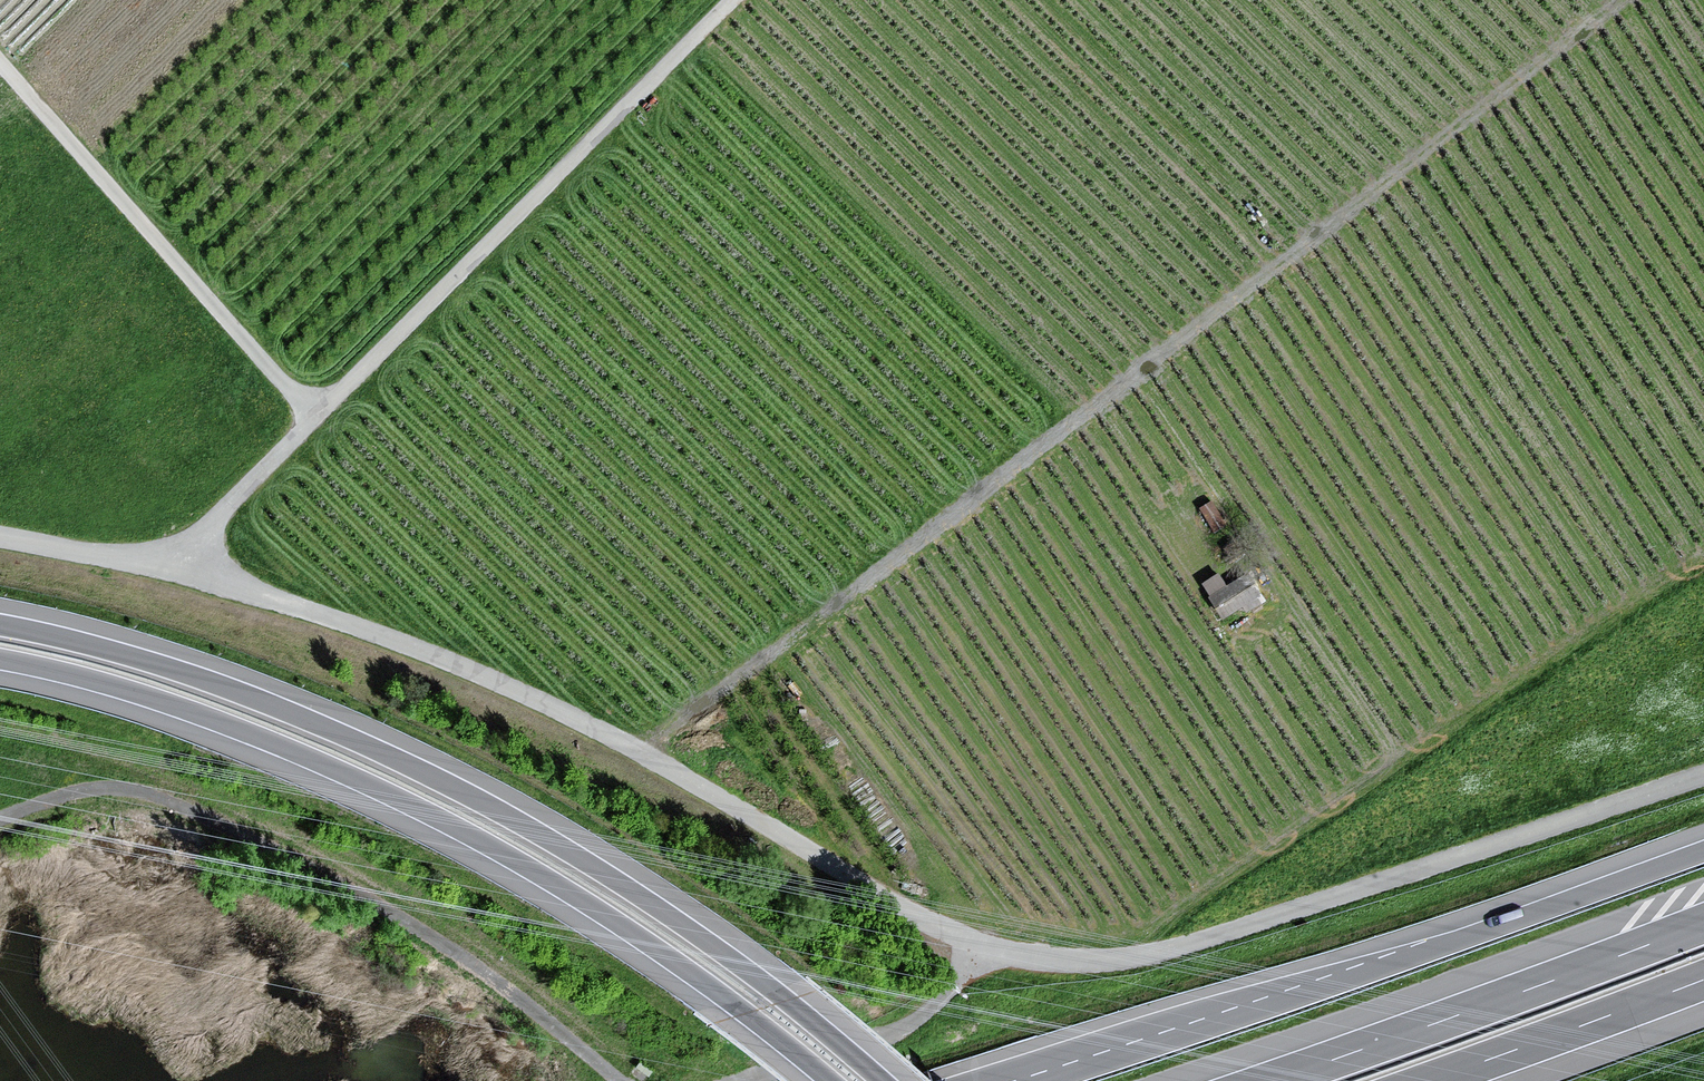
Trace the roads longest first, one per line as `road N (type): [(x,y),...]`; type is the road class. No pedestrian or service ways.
road 1 (unclassified): [(186,573),(505,685),(974,944),(1051,959),(1174,949),(1703,776)]
road 2 (track): [(642,755),(1624,0)]
road 3 (motorway): [(885,1080),(693,929),(503,810),(260,699),(141,657),(0,622)]
road 4 (motorway): [(0,663),(201,719),(446,826),(617,927),(825,1080)]
road 5 (motorway): [(1703,849),(1040,1080)]
road 6 (unclassified): [(313,418),(733,0)]
road 7 (unclassified): [(0,63),(313,418)]
road 8 (motorway): [(1703,921),(1267,1080)]
road 9 (motorway): [(1432,1080),(1703,981)]
road 10 (unclassified): [(186,573),(212,524),(313,418)]
road 11 (track): [(1134,375),(1246,541)]
road 12 (unclassified): [(0,536),(186,573)]

